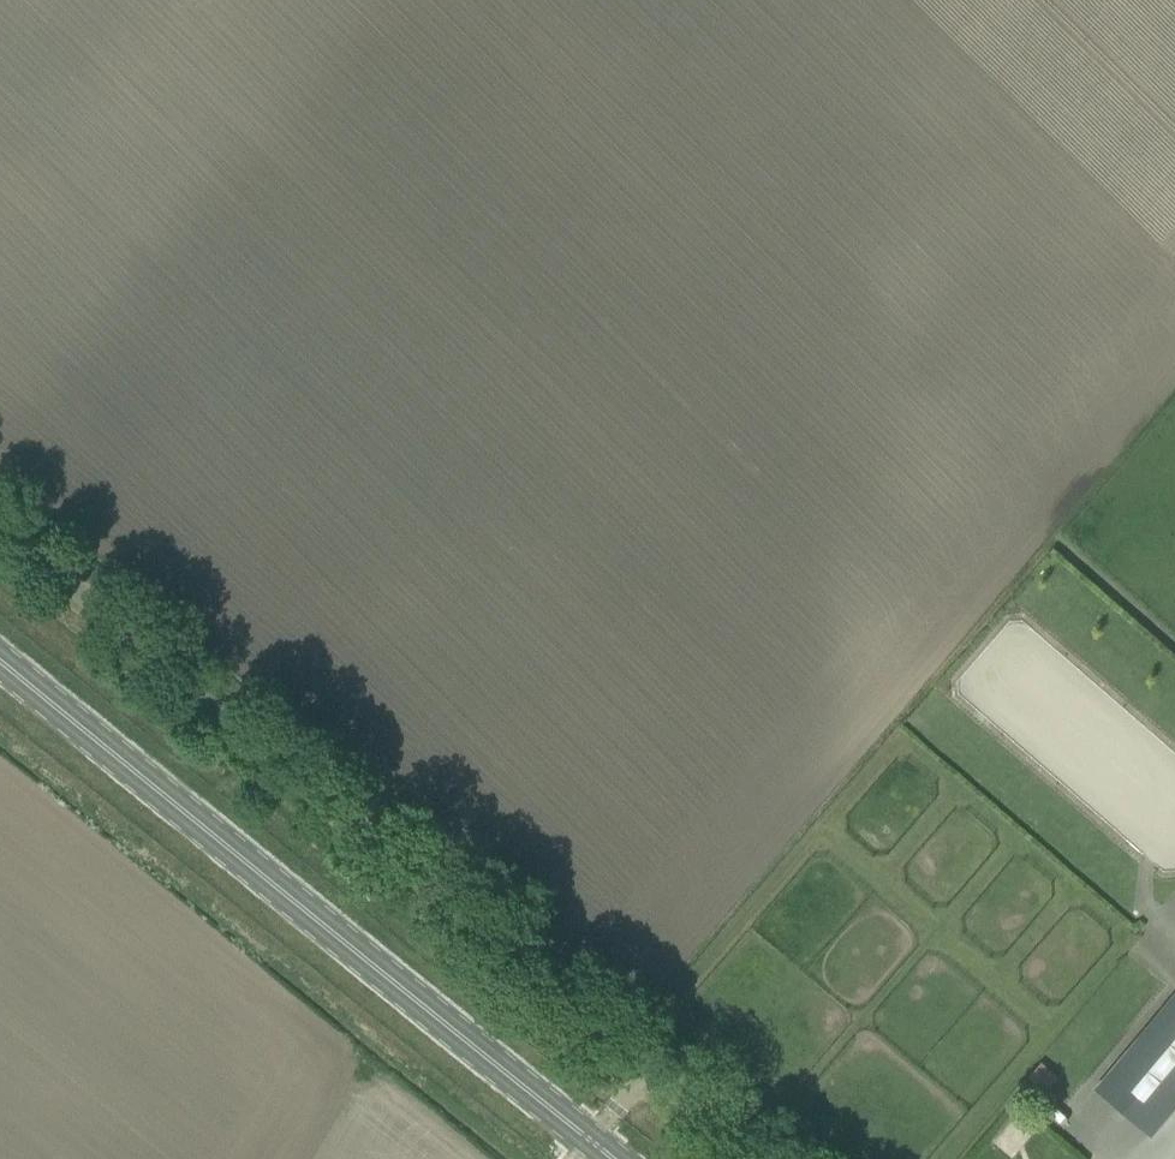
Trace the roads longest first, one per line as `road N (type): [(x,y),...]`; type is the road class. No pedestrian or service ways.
road 1 (unclassified): [(758,1158),(0,524)]
road 2 (primary): [(614,1158),(0,660)]

